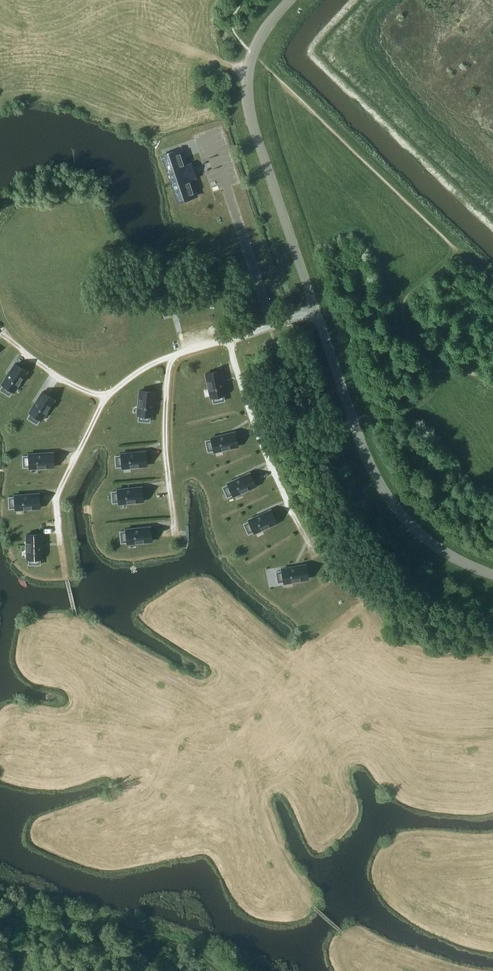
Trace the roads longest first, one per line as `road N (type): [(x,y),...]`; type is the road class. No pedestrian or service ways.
road 1 (unclassified): [(492,574),(420,532),(387,496),(363,448),(251,114),(253,53),(289,0)]

